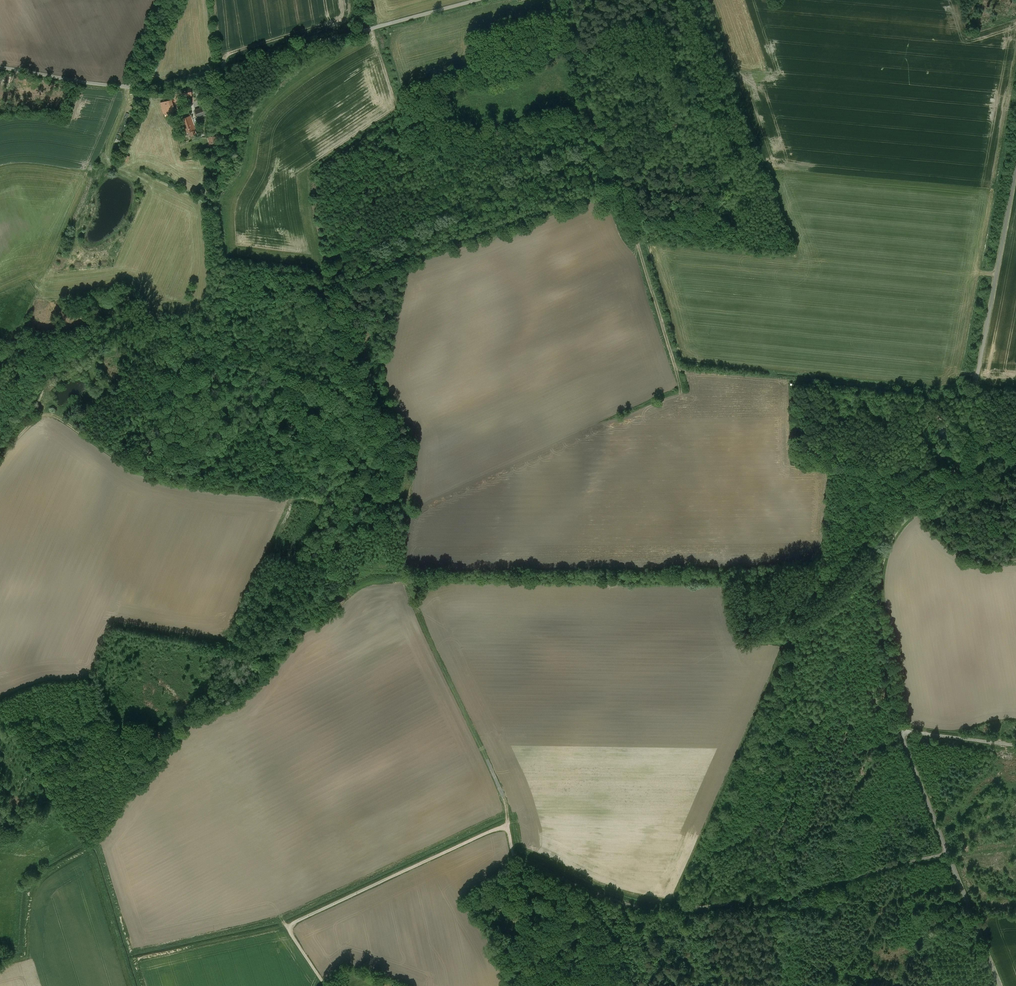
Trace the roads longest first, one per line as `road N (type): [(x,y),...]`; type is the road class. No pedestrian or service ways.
road 1 (track): [(418,613),(497,782),(517,859),(613,899),(675,910),(786,900),(947,854)]
road 2 (unclassified): [(900,728),(879,609),(882,560),(896,524),(961,455),(1015,174)]
road 3 (unclassified): [(0,69),(150,87),(474,0)]
road 4 (track): [(560,0),(602,152),(682,381)]
road 5 (track): [(0,462),(34,423),(51,415),(147,476),(295,495)]
road 6 (unclassified): [(325,985),(291,934),(293,922),(509,827)]
road 7 (unclassified): [(999,985),(900,728)]

